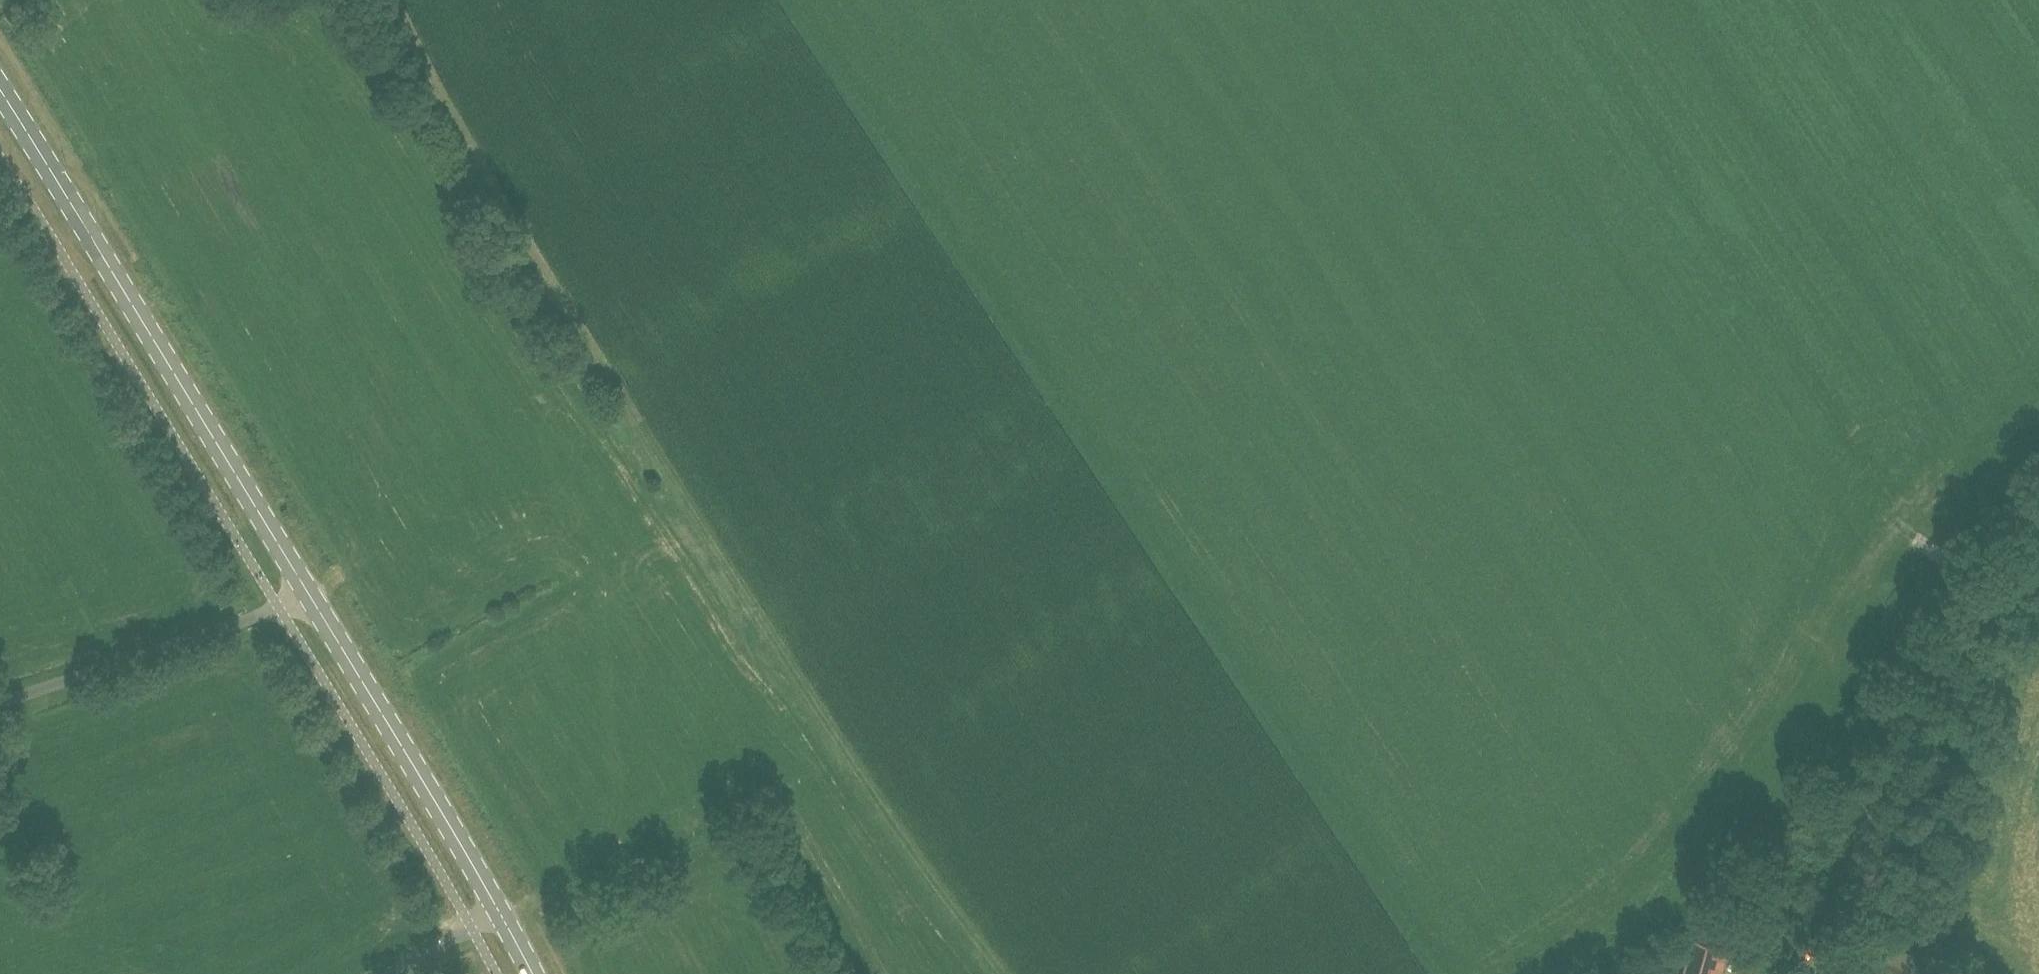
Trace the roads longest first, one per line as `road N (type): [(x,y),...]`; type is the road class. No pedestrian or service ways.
road 1 (track): [(388,0),(471,162),(843,761),(1000,973)]
road 2 (secondary): [(312,597),(0,98)]
road 3 (tertiary): [(1820,973),(1910,721),(1978,608),(2038,531)]
road 4 (secondary): [(535,973),(312,597)]
road 5 (unclassified): [(0,701),(312,597)]

